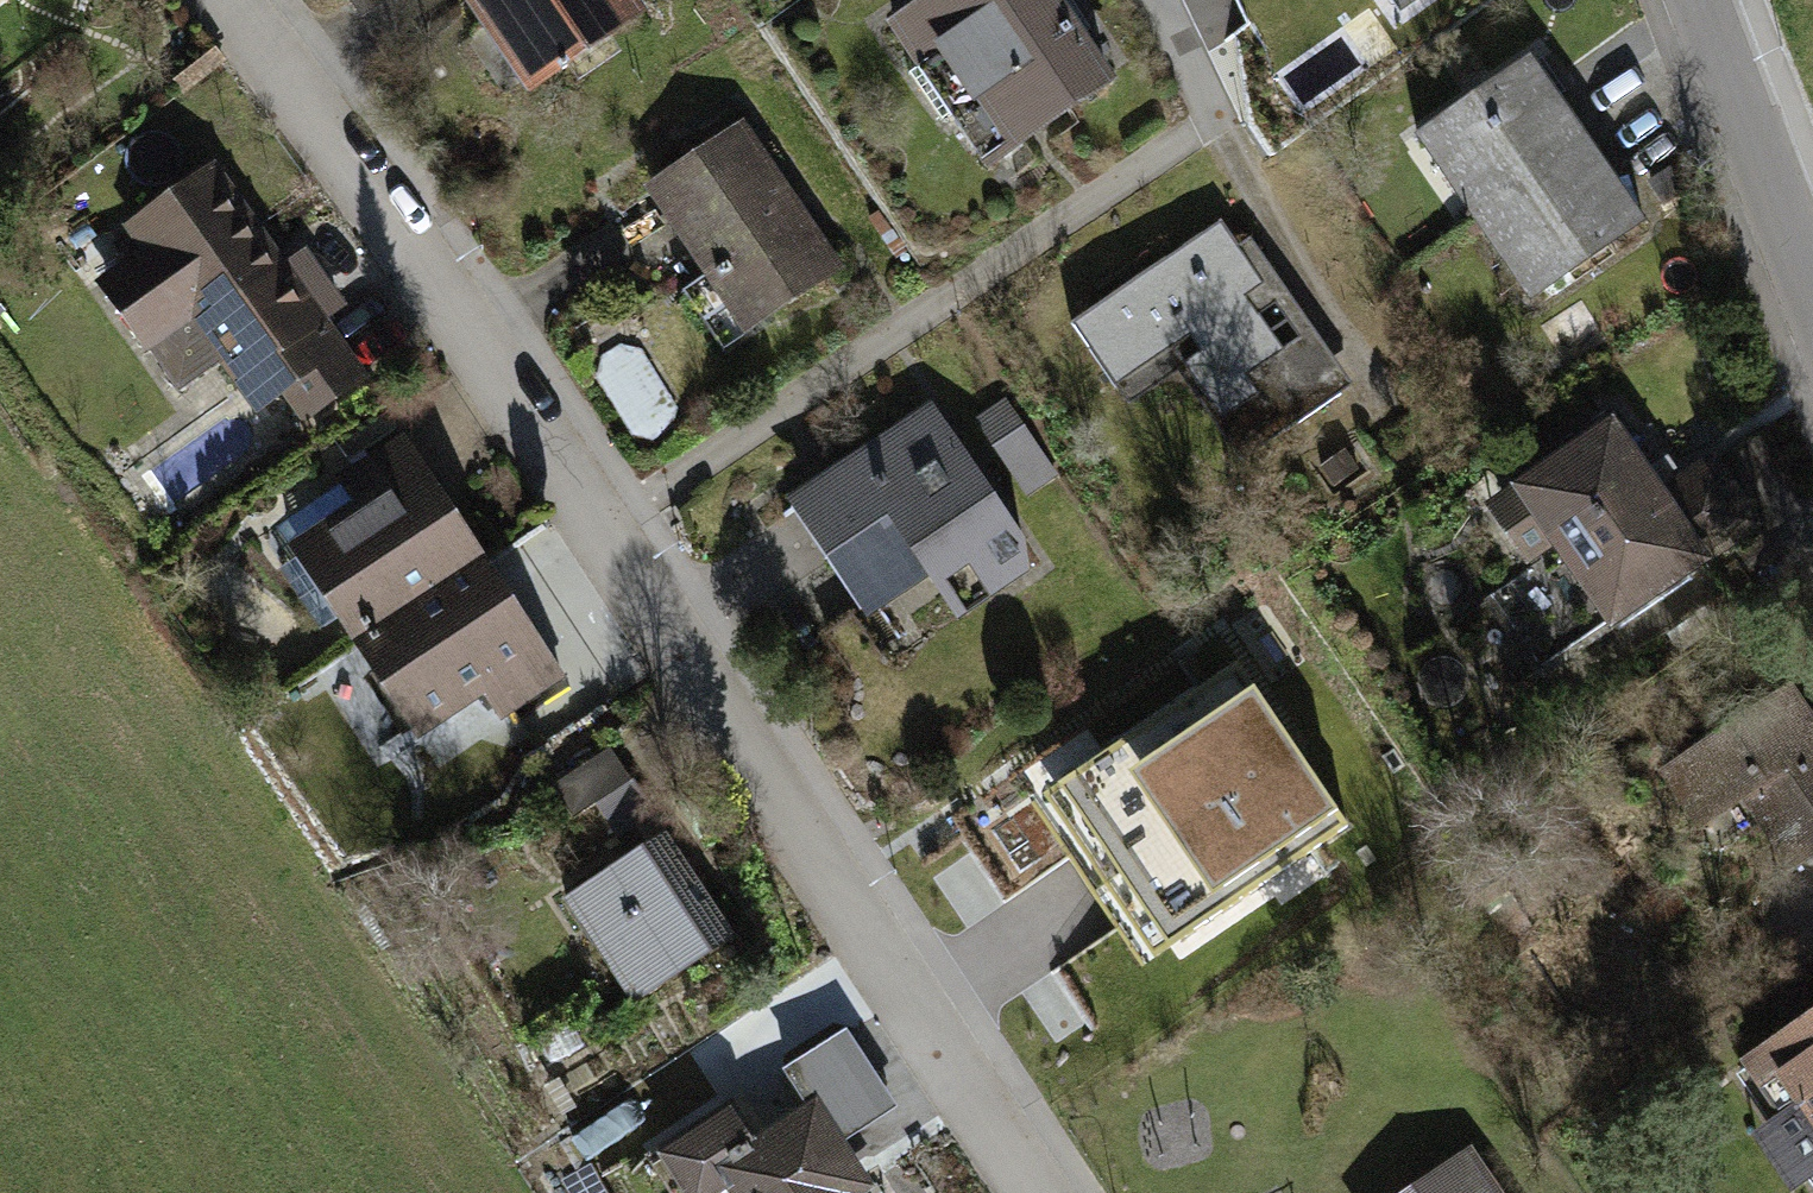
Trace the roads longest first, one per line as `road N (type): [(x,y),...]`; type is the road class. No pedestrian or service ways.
road 1 (residential): [(1039,1192),(270,45),(231,0)]
road 2 (residential): [(1709,0),(1812,286)]
road 3 (residential): [(1212,116),(1156,0)]

